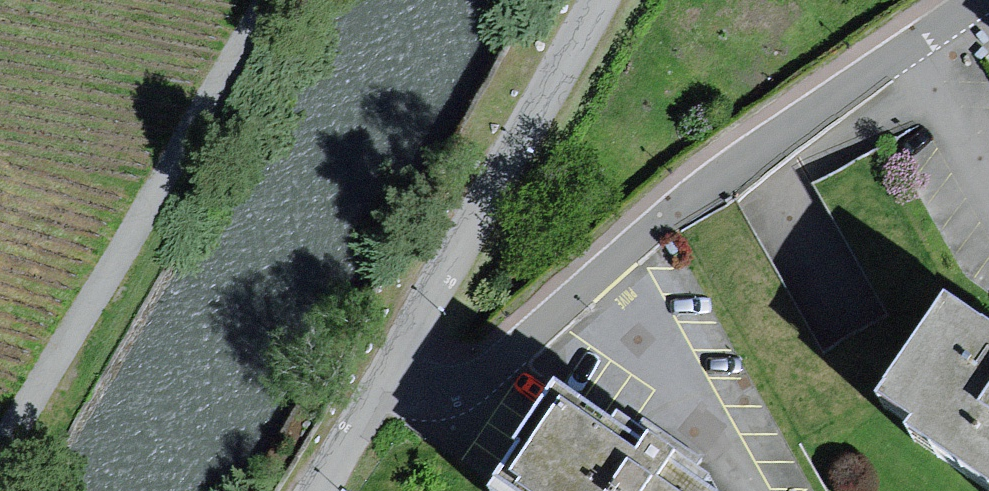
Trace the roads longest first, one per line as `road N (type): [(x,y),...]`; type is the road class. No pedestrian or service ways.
road 1 (residential): [(976,0),(463,392),(369,420)]
road 2 (residential): [(369,420),(603,0)]

